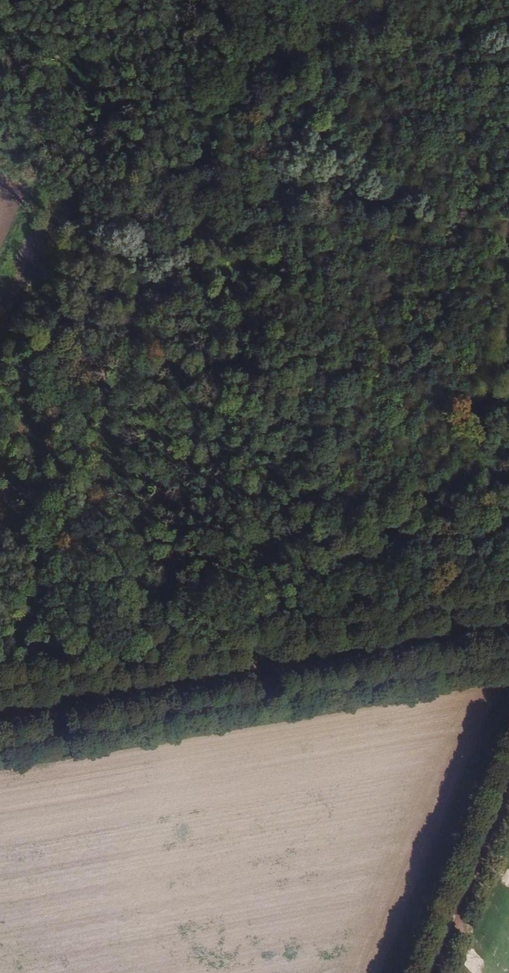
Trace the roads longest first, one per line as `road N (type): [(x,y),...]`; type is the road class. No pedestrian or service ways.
road 1 (track): [(0,733),(508,637)]
road 2 (track): [(508,788),(437,972)]

